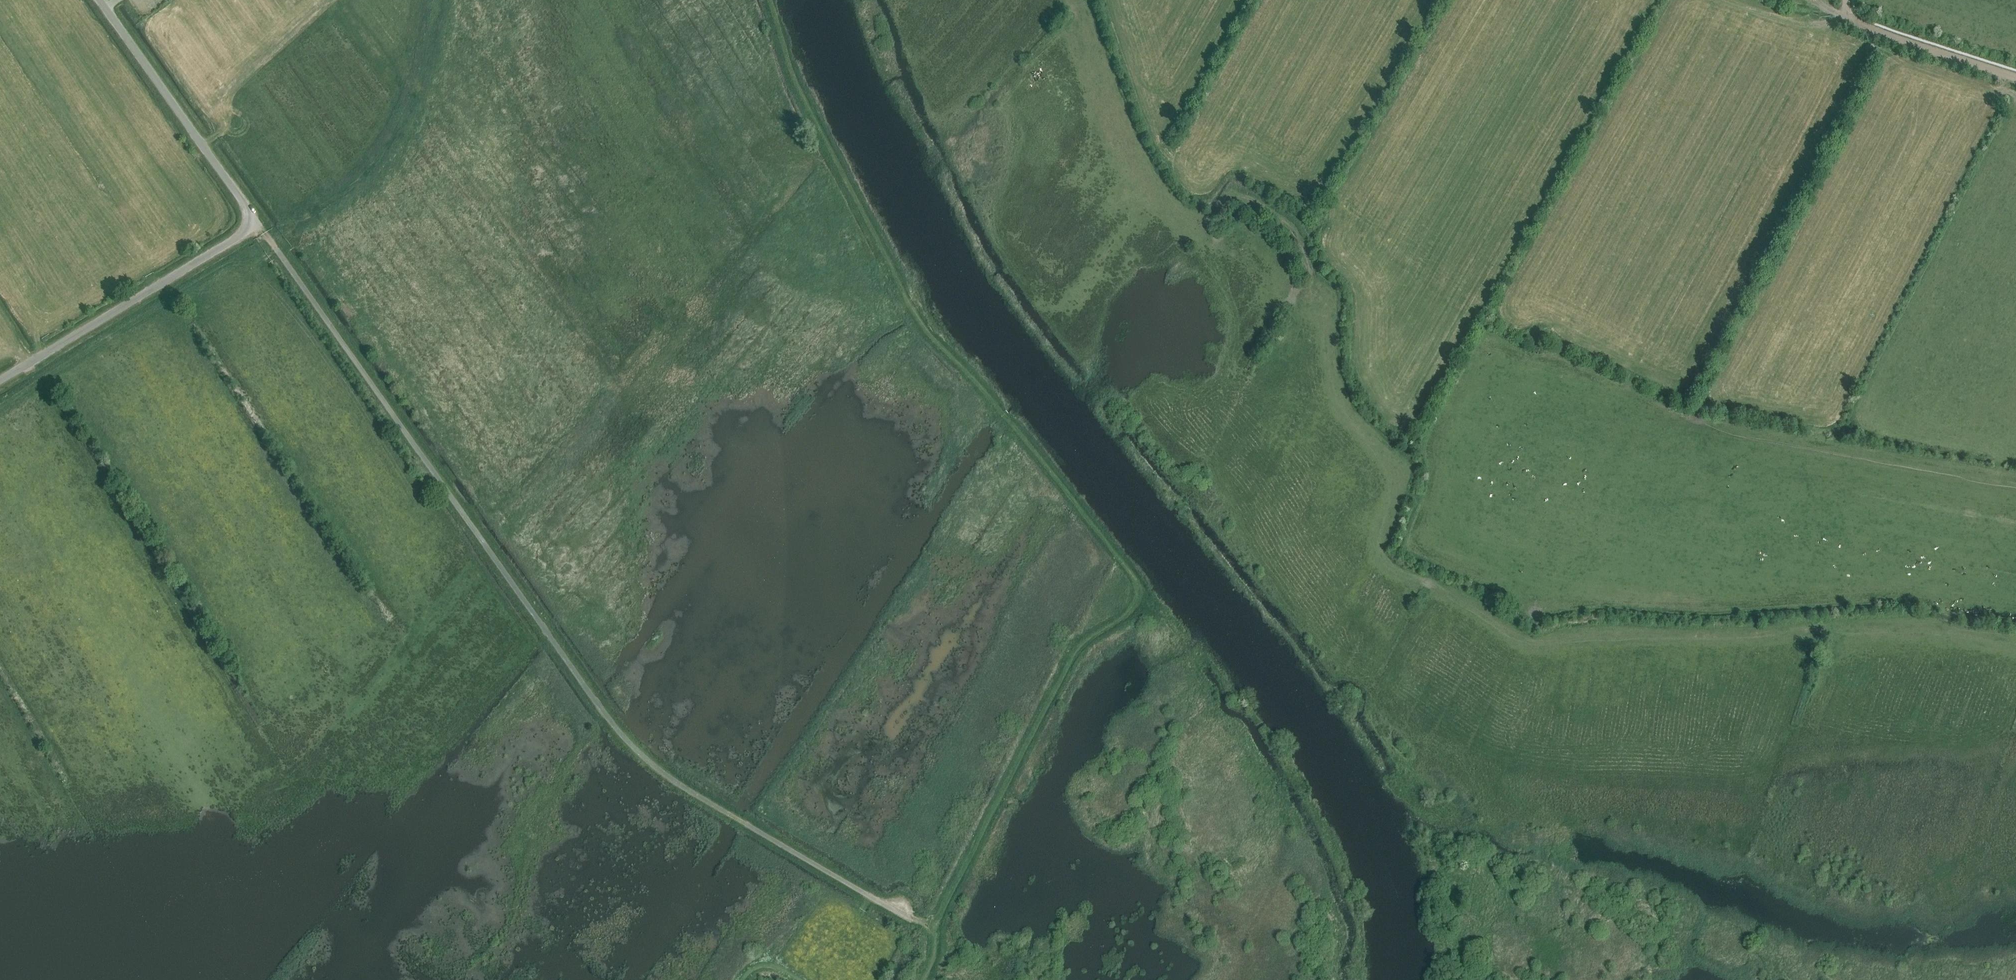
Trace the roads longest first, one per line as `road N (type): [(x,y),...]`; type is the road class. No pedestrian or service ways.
road 1 (unclassified): [(0,381),(251,223),(100,0)]
road 2 (track): [(2015,76),(1860,25),(1844,0)]

